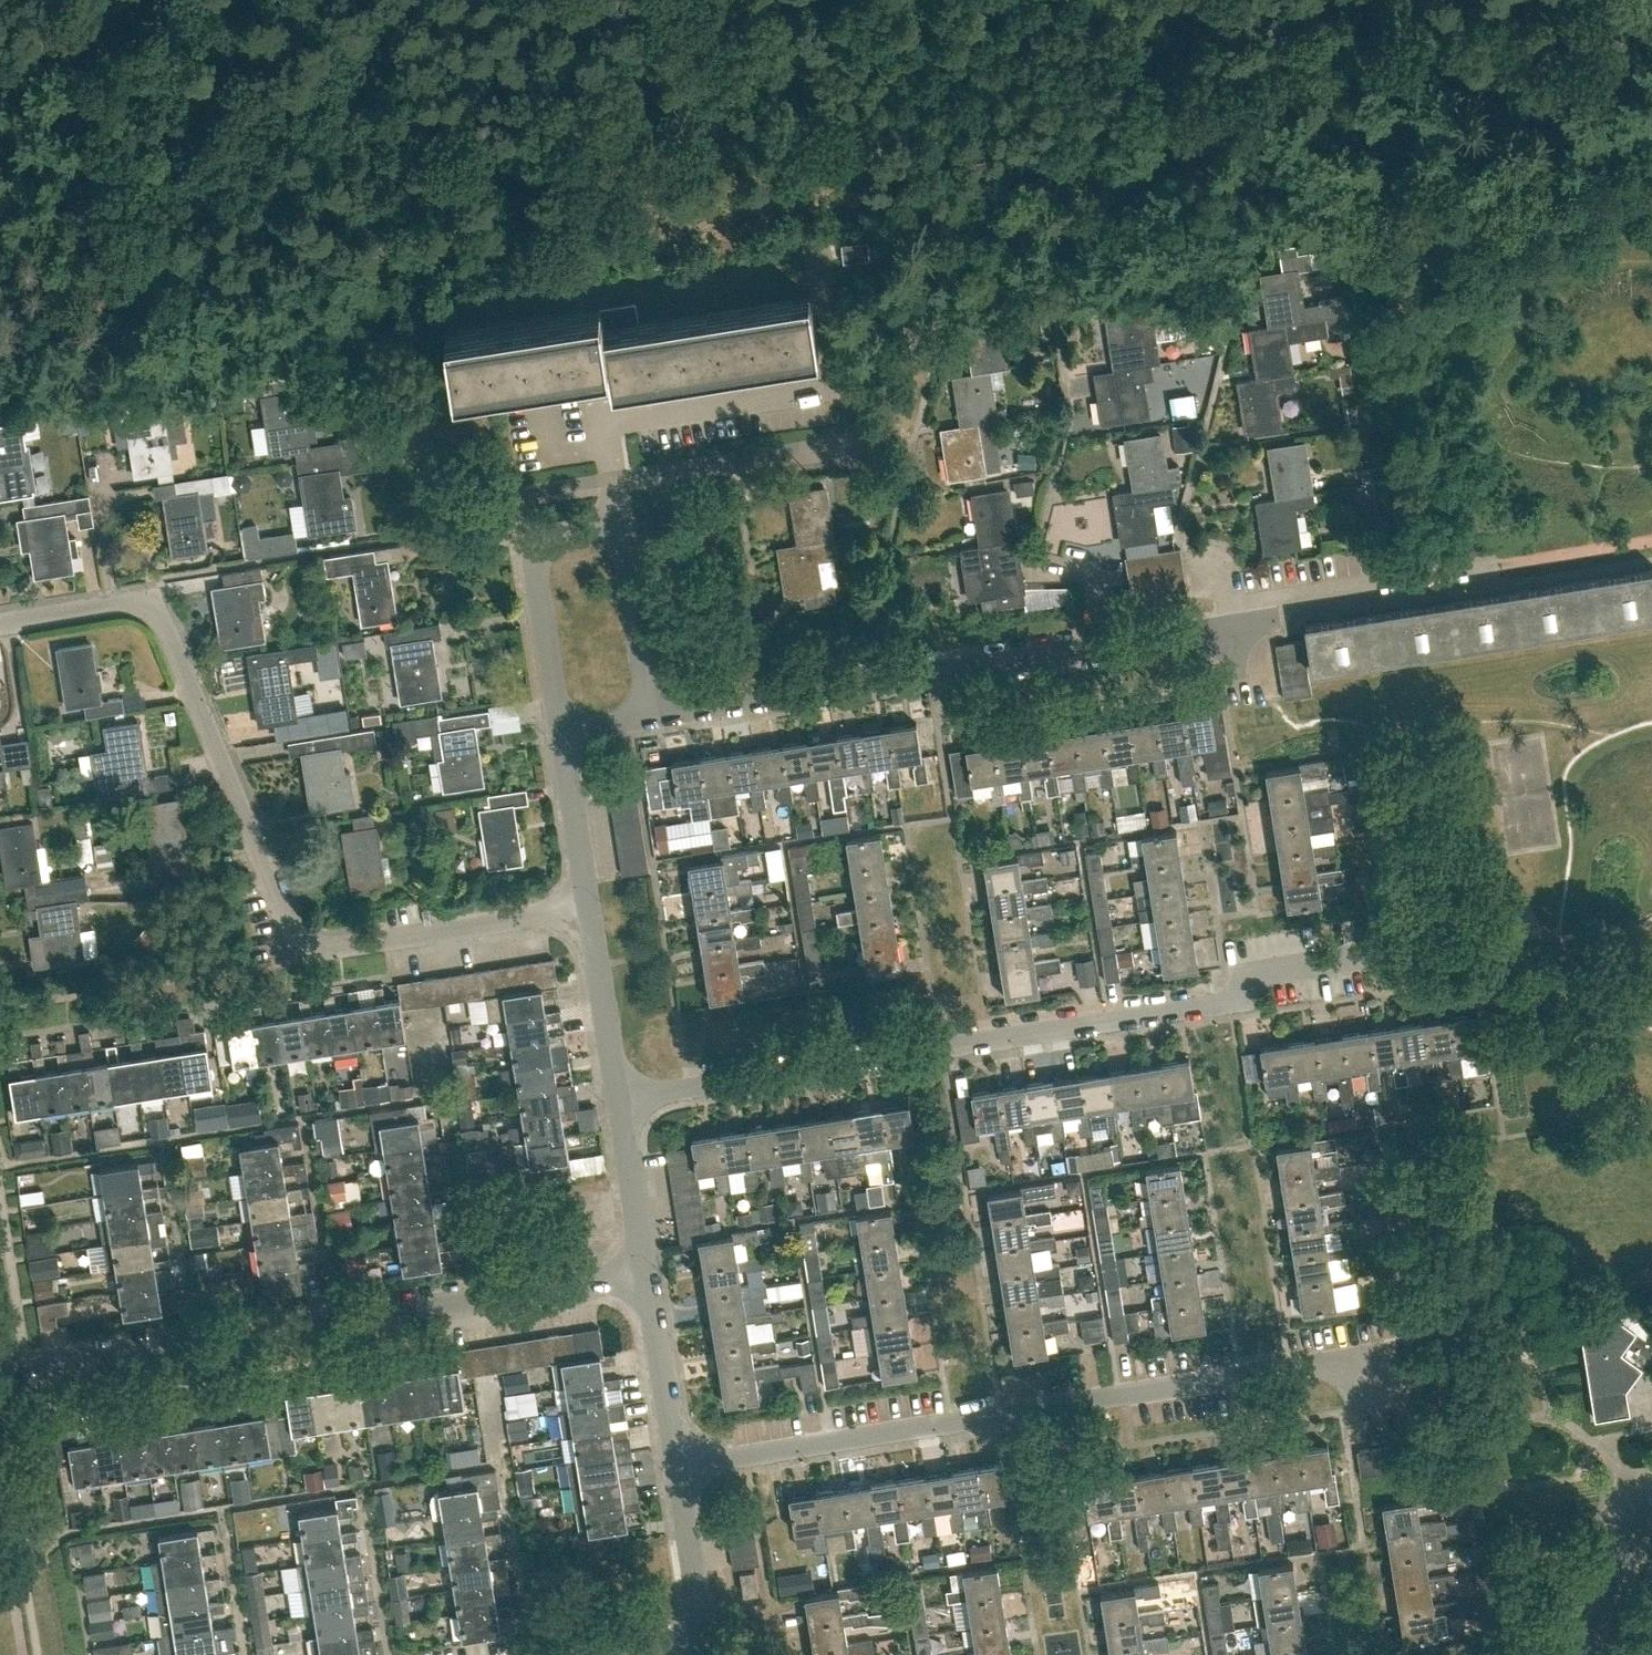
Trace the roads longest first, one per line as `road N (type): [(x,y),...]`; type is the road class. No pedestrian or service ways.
road 1 (residential): [(592,909),(327,949),(304,945),(284,924),(165,629),(141,605),(113,604),(0,621)]
road 2 (residential): [(621,1100),(1244,1004),(1261,971),(1360,956)]
road 3 (residential): [(681,1467),(1355,1362)]
road 4 (unclassified): [(0,1379),(648,1274)]
road 5 (residential): [(655,720),(1113,641)]
road 6 (unclassified): [(626,527),(609,423),(839,386),(821,274)]
road 7 (residential): [(1227,616),(1483,568)]
road 8 (unclassified): [(564,736),(531,542)]
road 9 (unclassified): [(681,1467),(648,1274)]
road 10 (unclassified): [(655,720),(626,527)]
road 11 (unclassified): [(621,1100),(592,909)]
road 12 (unclassified): [(692,1642),(699,1586),(681,1467)]
road 13 (unclassified): [(648,1274),(621,1100)]
road 14 (unclassified): [(592,909),(564,736)]
road 15 (unclassified): [(1582,1654),(1632,1525),(1651,1497)]
road 16 (track): [(132,0),(78,31),(0,59)]

